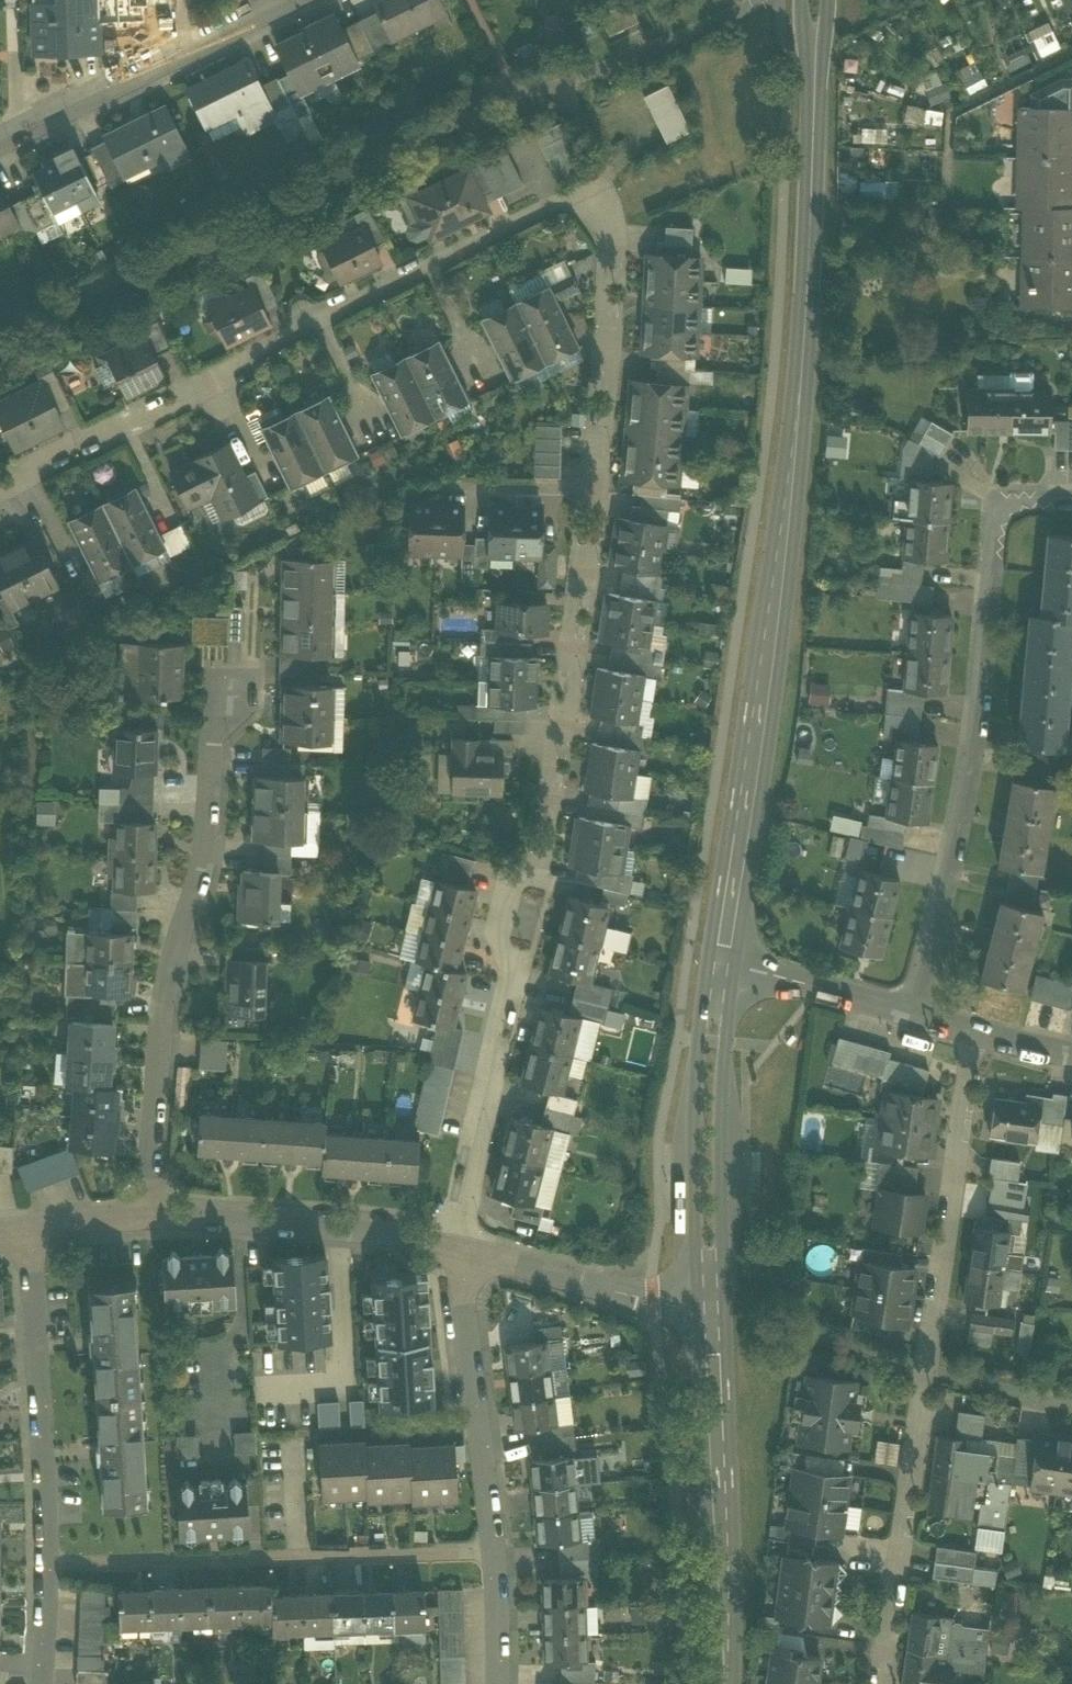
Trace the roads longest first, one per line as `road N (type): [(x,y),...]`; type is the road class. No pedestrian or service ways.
road 1 (residential): [(282,339),(572,198),(609,208),(615,239),(593,565),(563,764),(467,1181),(467,1255)]
road 2 (secondary): [(721,964),(796,434),(815,0)]
road 3 (residential): [(909,1012),(965,798),(1003,500),(1071,500)]
road 4 (residential): [(146,1218),(162,1012),(209,830),(222,675)]
road 5 (residential): [(44,1566),(498,1550)]
road 6 (secondary): [(726,1683),(710,1315)]
road 7 (secondary): [(710,1315),(708,1091),(721,964)]
road 8 (residential): [(927,1367),(978,1030)]
road 9 (residential): [(44,1566),(22,1228)]
road 10 (residential): [(291,0),(0,146)]
road 11 (residential): [(467,1255),(359,1234),(146,1218)]
road 12 (residential): [(881,1683),(927,1367)]
road 13 (residential): [(282,339),(0,484)]
road 14 (residential): [(467,1255),(498,1550)]
road 15 (residential): [(710,1315),(651,1292),(467,1255)]
road 16 (residential): [(721,964),(909,1012)]
road 17 (residential): [(927,1367),(1071,1408)]
road 18 (residential): [(498,1550),(502,1683)]
road 19 (residential): [(146,1218),(22,1228)]

